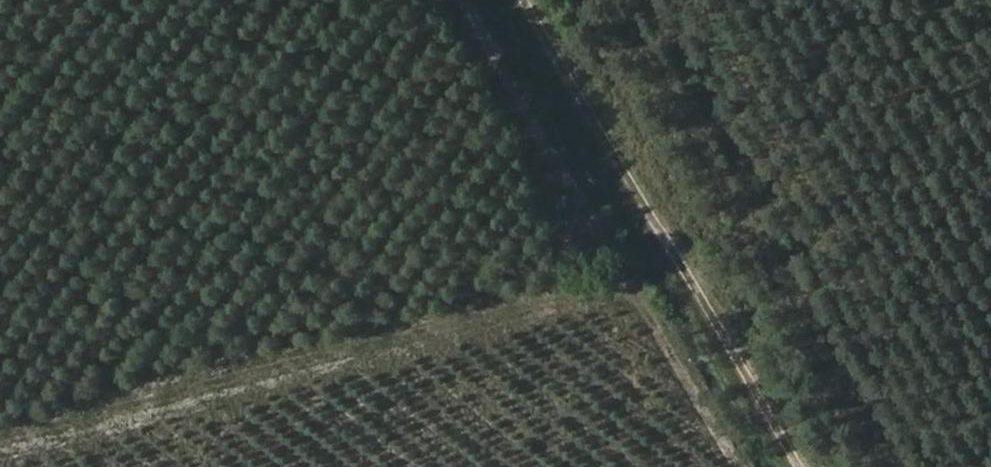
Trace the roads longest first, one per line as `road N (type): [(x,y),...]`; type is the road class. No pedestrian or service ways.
road 1 (track): [(804,466),(530,0)]

